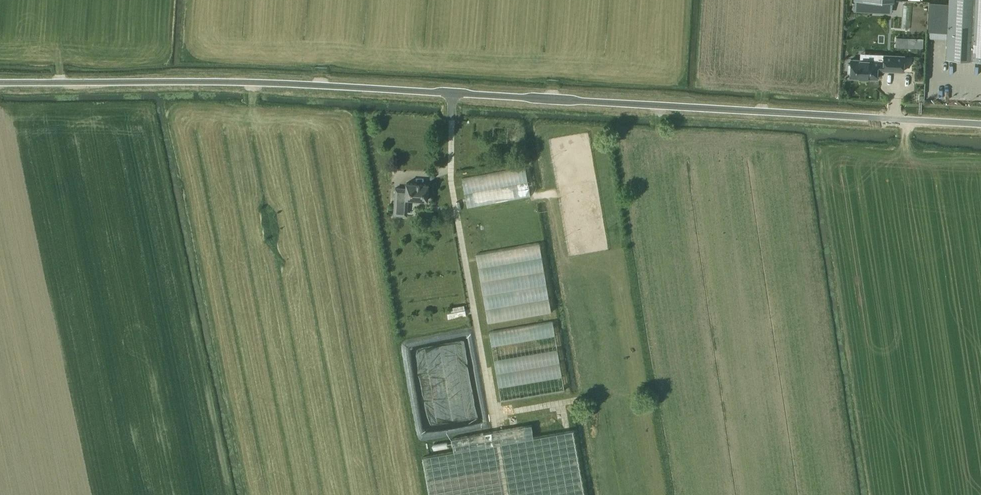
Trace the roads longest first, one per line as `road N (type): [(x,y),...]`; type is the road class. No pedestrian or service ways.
road 1 (unclassified): [(980,124),(346,86),(0,83)]

